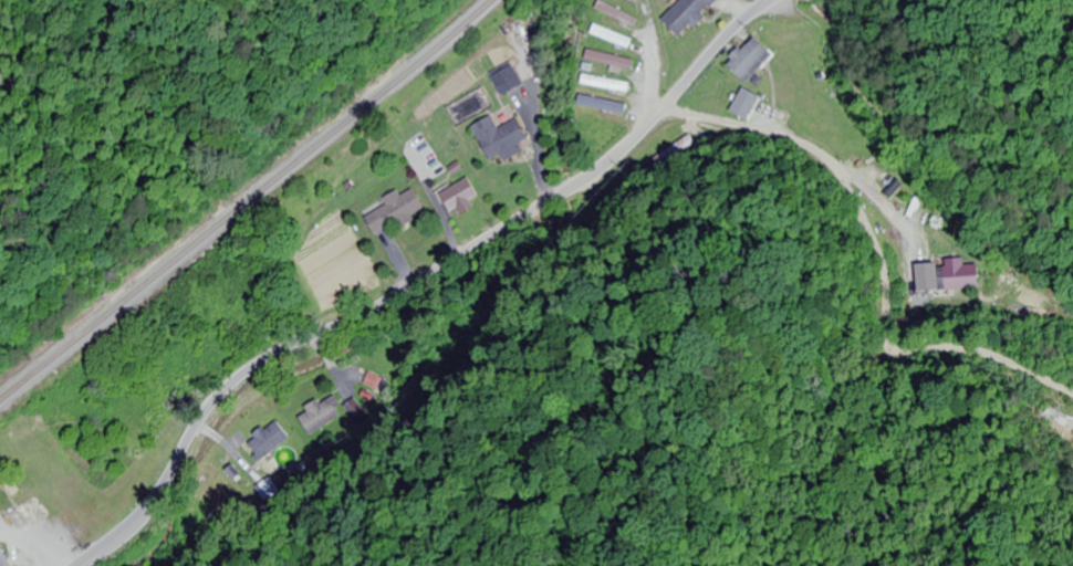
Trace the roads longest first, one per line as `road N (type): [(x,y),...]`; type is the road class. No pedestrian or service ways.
road 1 (secondary): [(769,0),(617,154),(572,187),(362,314),(299,338),(237,376),(192,427),(153,501),(76,565)]

